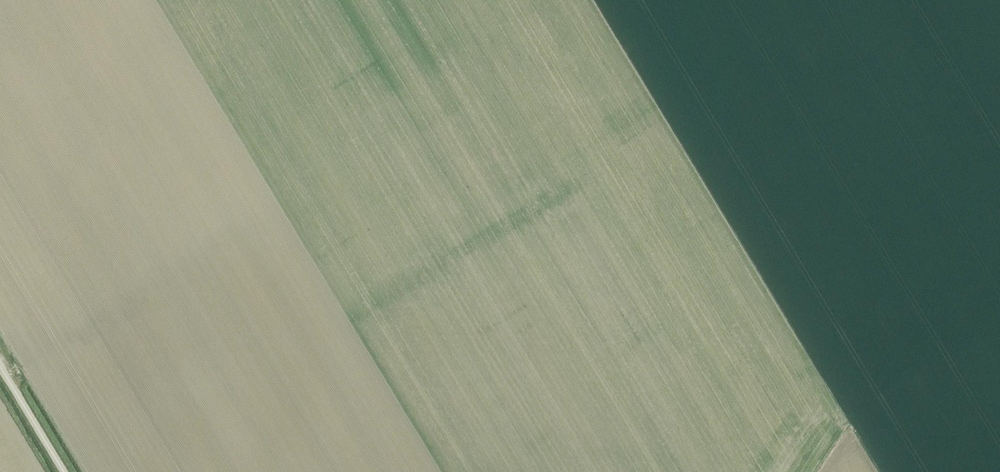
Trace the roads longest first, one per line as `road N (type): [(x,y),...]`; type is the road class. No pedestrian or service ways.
road 1 (unclassified): [(63,471),(0,368)]

